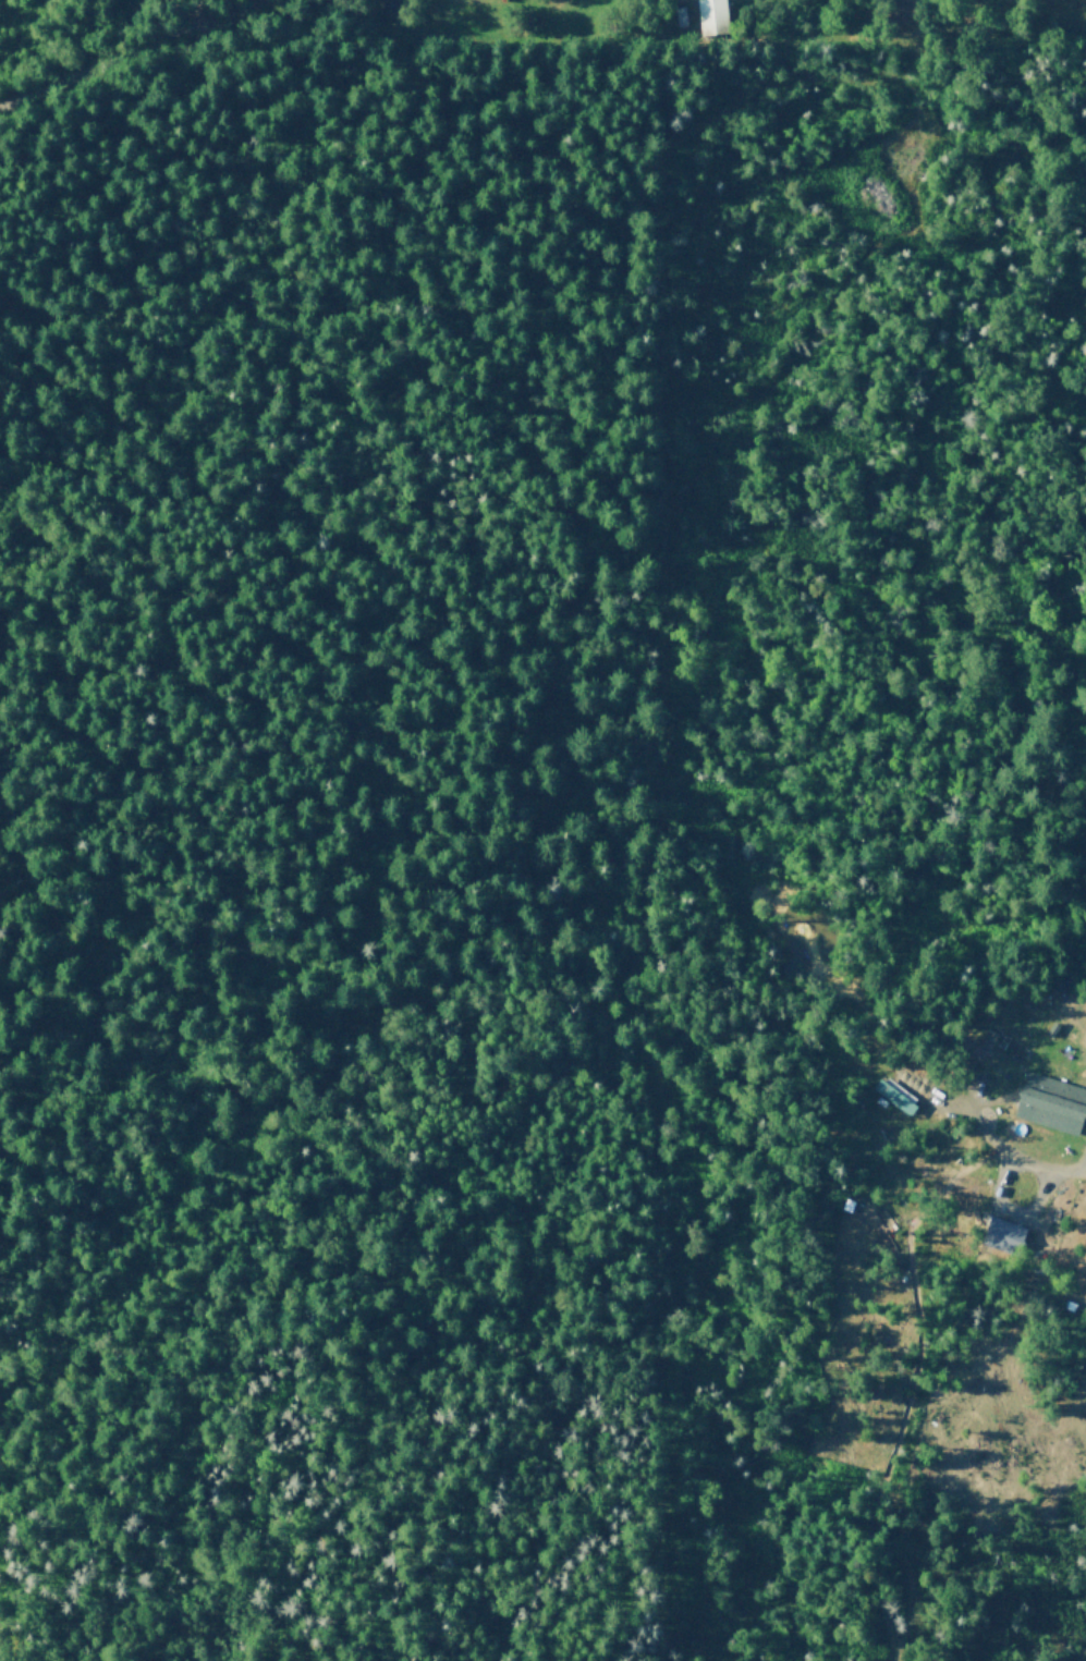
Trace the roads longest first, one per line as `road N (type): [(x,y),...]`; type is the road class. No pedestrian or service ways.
road 1 (track): [(885,1660),(870,1561),(920,1361),(915,1205),(936,1175),(955,1167),(1002,1169)]
road 2 (track): [(0,105),(255,0)]

